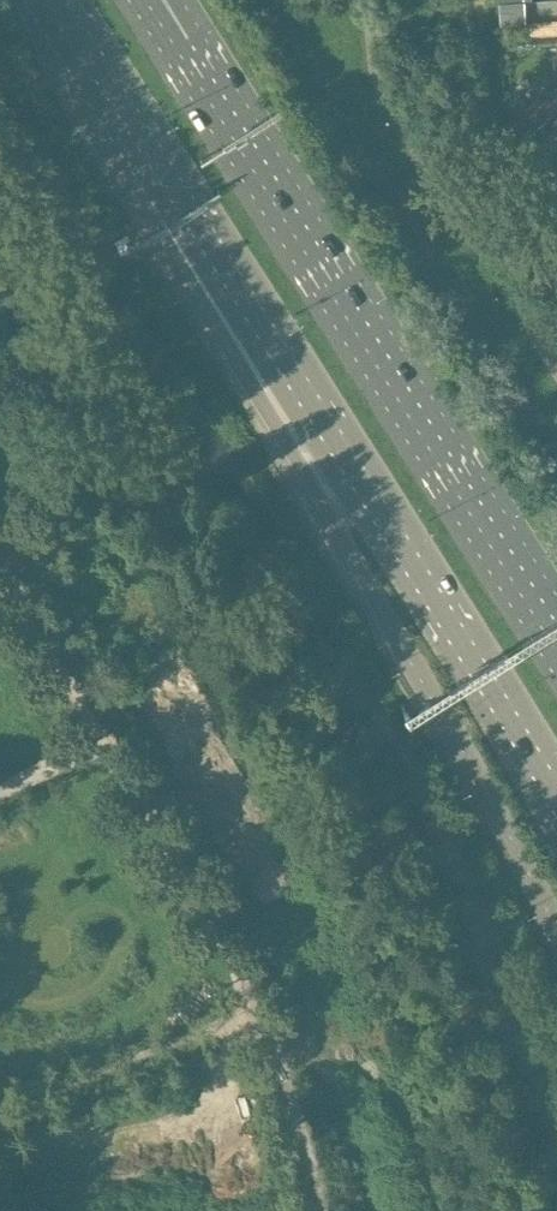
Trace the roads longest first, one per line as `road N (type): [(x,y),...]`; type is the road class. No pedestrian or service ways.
road 1 (trunk): [(181,195),(194,291),(434,699),(556,932)]
road 2 (trunk): [(556,663),(139,0)]
road 3 (trunk): [(181,195),(556,801)]
road 4 (trunk): [(58,0),(181,195)]

